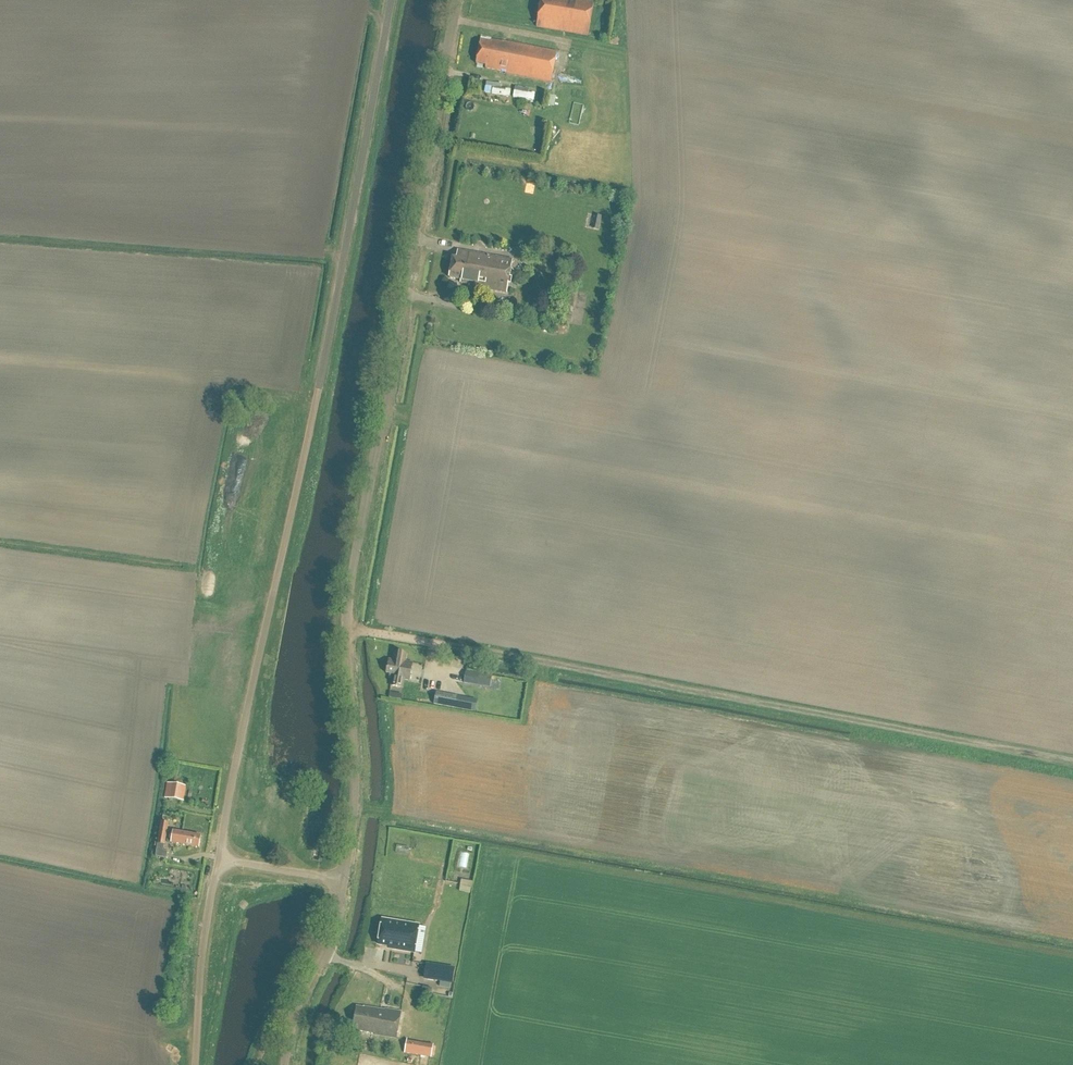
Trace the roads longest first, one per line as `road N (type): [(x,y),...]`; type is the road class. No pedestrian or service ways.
road 1 (unclassified): [(345,881),(355,797),(348,603),(457,0)]
road 2 (unclassified): [(219,859),(392,0)]
road 3 (unclassified): [(194,1064),(219,859)]
road 4 (unclassified): [(284,1064),(297,1004),(345,881)]
road 5 (unclassified): [(345,881),(219,859)]

